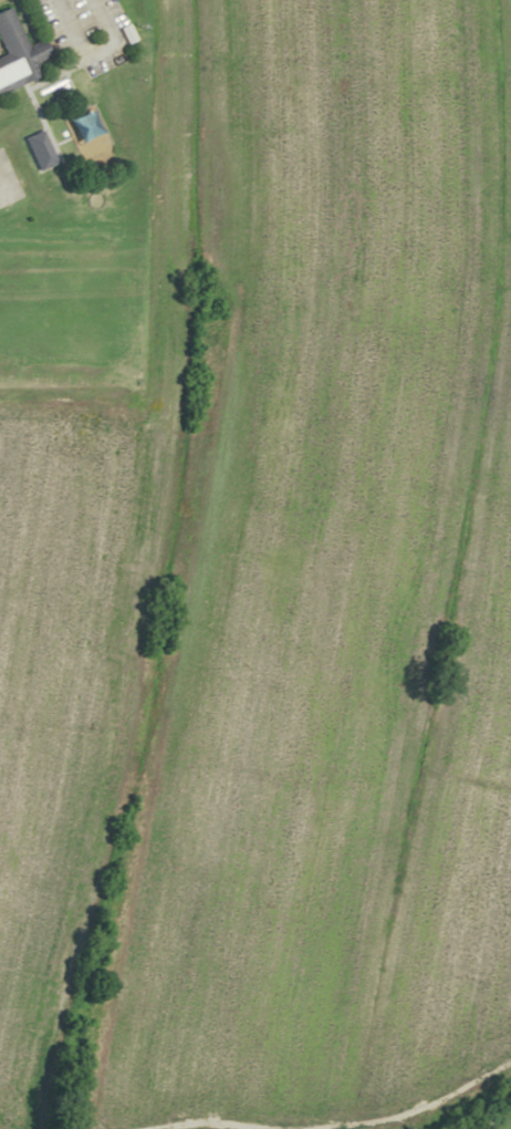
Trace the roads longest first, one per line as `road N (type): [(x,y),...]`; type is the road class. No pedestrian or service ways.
road 1 (residential): [(510,1056),(419,1109),(317,1128)]

